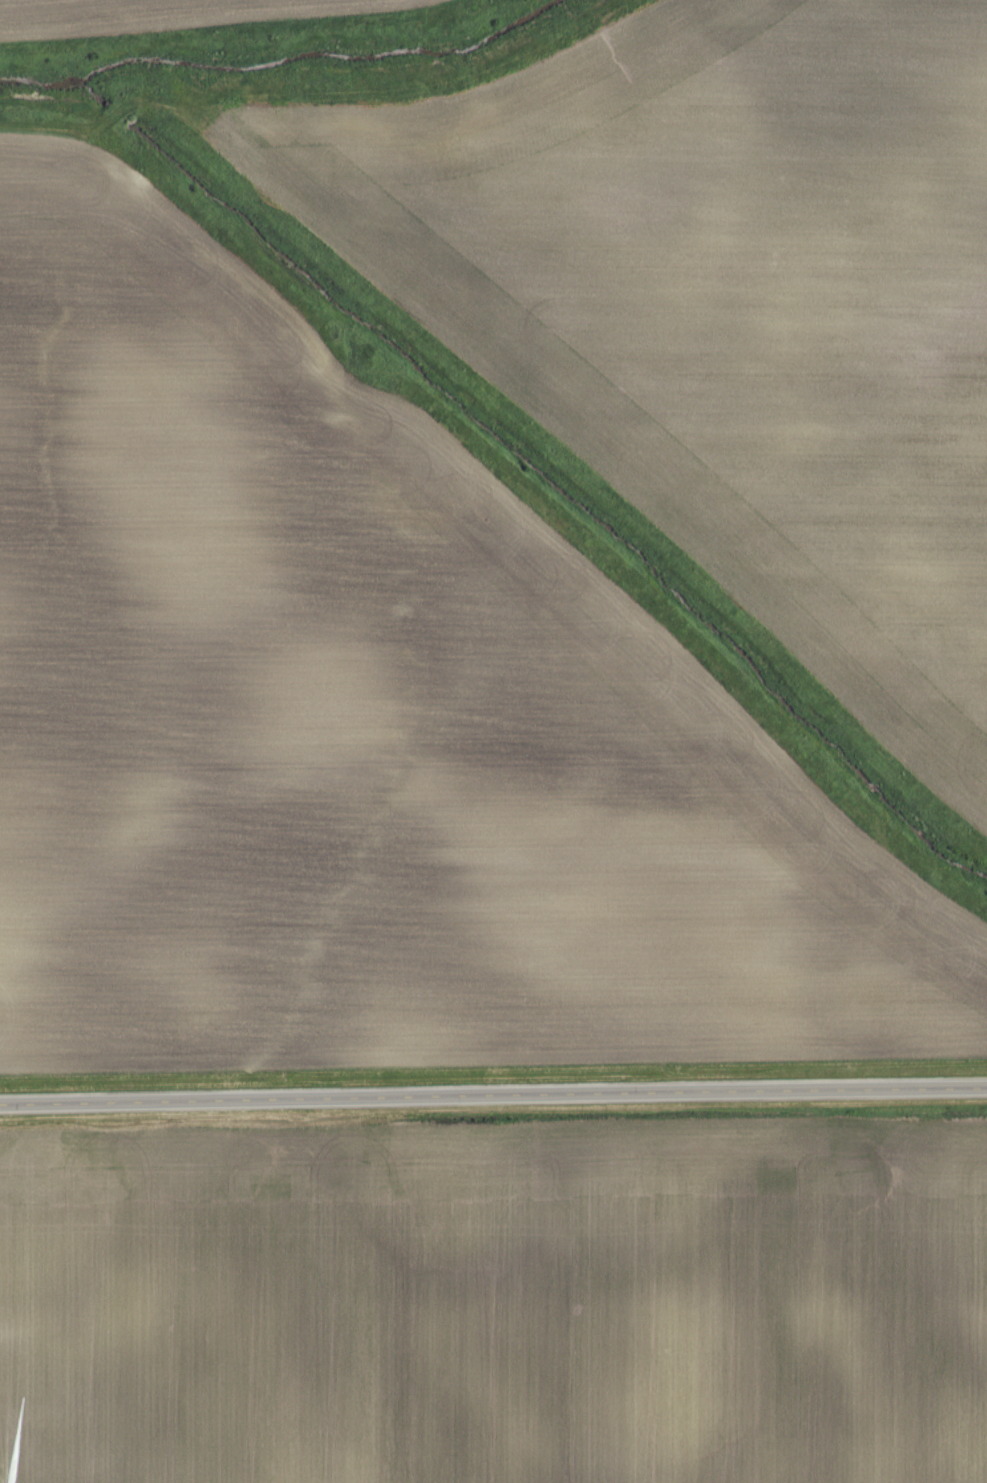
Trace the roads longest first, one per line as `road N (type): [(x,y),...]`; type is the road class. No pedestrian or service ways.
road 1 (secondary): [(986,1088),(0,1102)]

